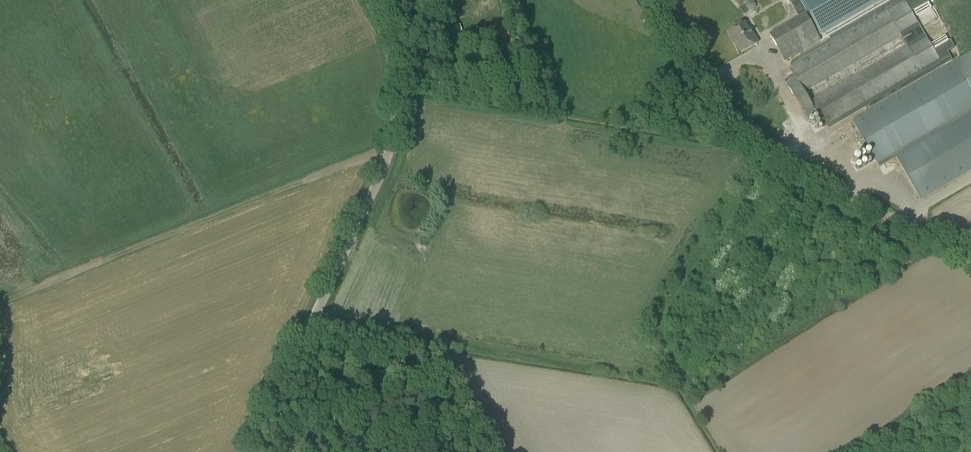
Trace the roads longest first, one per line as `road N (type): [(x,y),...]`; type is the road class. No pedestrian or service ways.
road 1 (unclassified): [(252,451),(389,155),(398,106),(395,59),(370,0)]
road 2 (unclassified): [(651,0),(735,124),(800,172)]
road 3 (unclassified): [(970,262),(800,172)]

